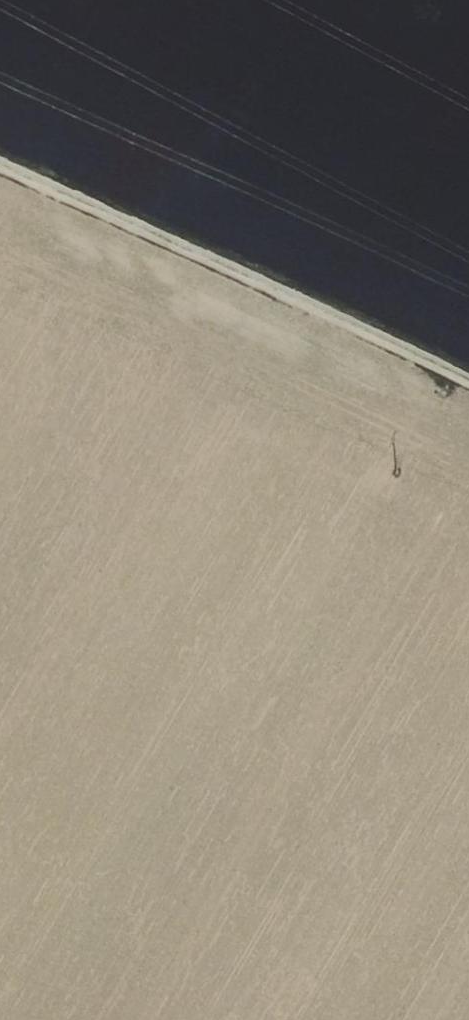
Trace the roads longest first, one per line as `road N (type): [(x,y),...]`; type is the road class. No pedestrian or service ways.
road 1 (track): [(468,382),(0,163)]

